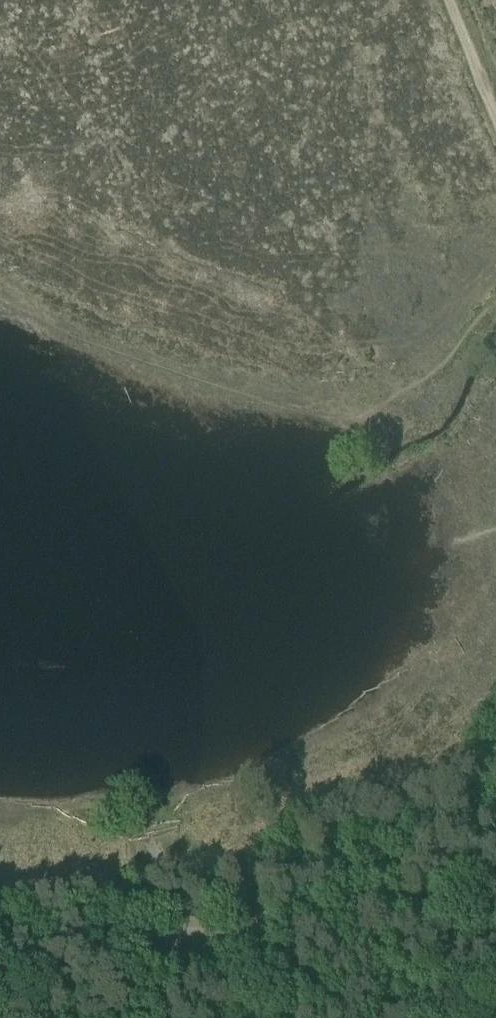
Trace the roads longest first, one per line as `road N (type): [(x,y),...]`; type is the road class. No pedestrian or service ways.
road 1 (track): [(0,941),(60,945),(256,930),(495,892)]
road 2 (track): [(447,0),(495,120)]

